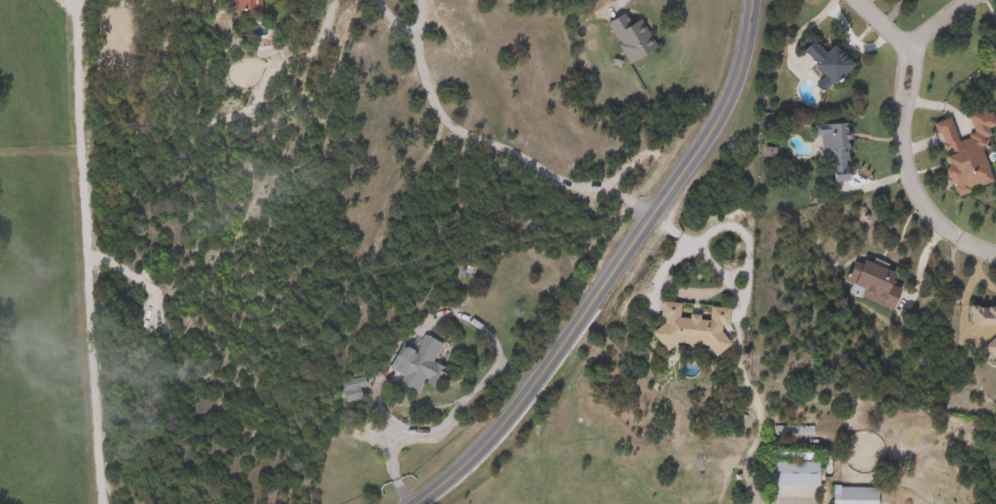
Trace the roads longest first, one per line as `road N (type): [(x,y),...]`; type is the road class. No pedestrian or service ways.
road 1 (tertiary): [(749,0),(725,106),(528,389),(490,436),(410,503)]
road 2 (residential): [(854,0),(899,47),(903,145),(925,211),(954,240),(995,252)]

